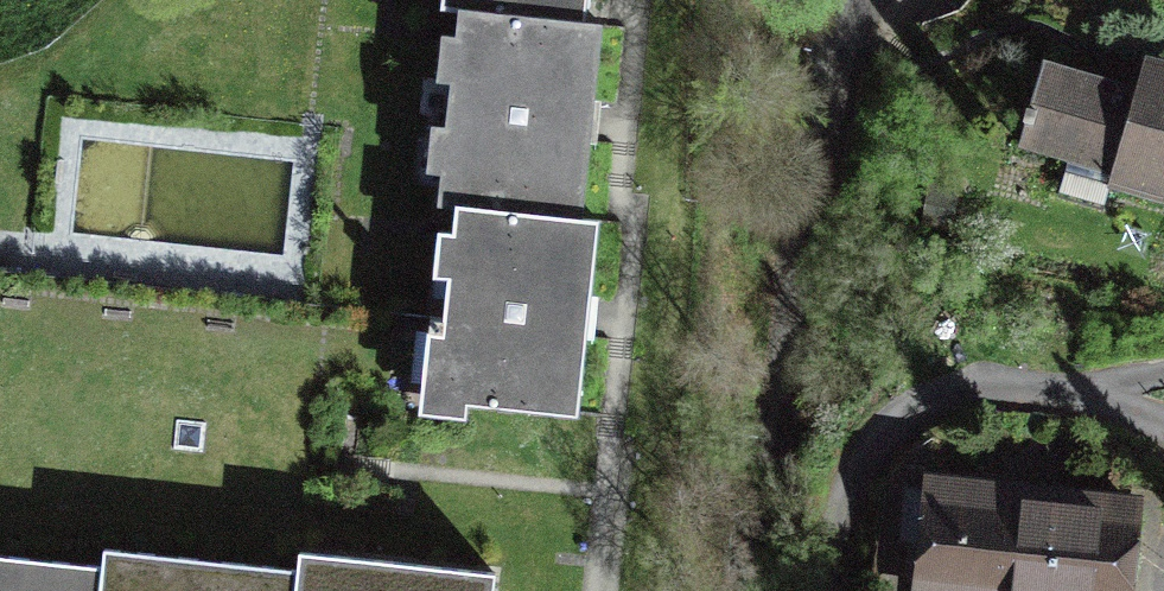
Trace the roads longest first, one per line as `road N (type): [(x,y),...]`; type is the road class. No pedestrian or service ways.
road 1 (residential): [(844,0),(799,247),(779,483),(747,590)]

